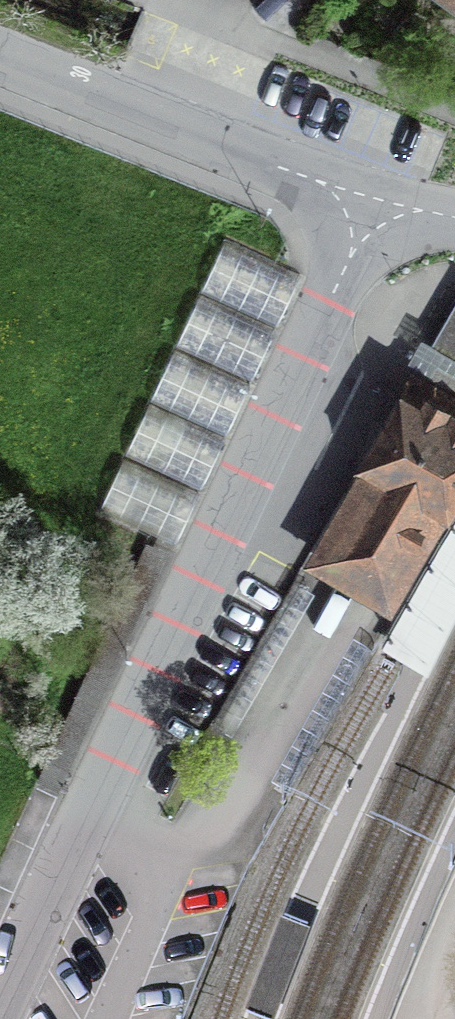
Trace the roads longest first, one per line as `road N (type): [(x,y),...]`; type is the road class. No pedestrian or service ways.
road 1 (residential): [(0,1008),(91,797),(378,199)]
road 2 (residential): [(0,58),(378,199)]

